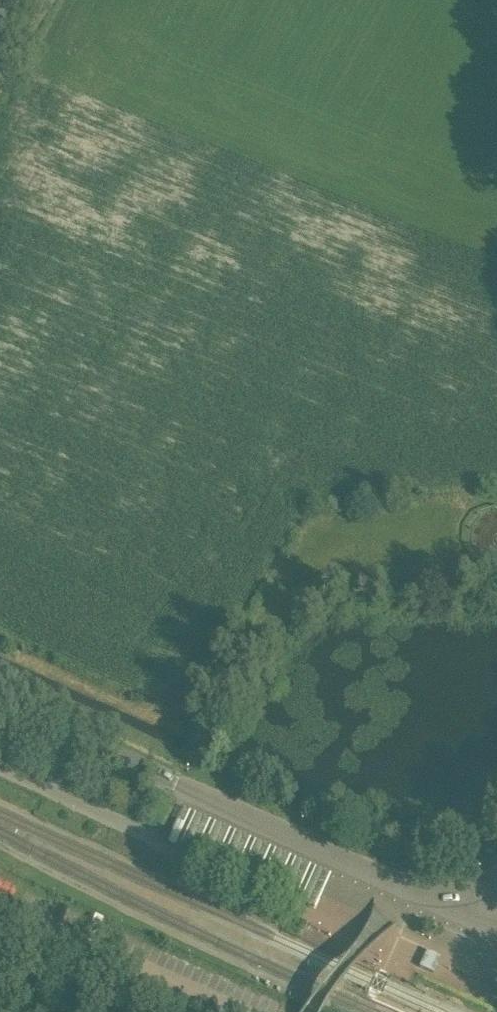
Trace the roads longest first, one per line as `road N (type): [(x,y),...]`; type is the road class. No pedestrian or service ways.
road 1 (residential): [(455,898),(416,894),(0,703)]
road 2 (unclassified): [(213,1011),(0,916)]

